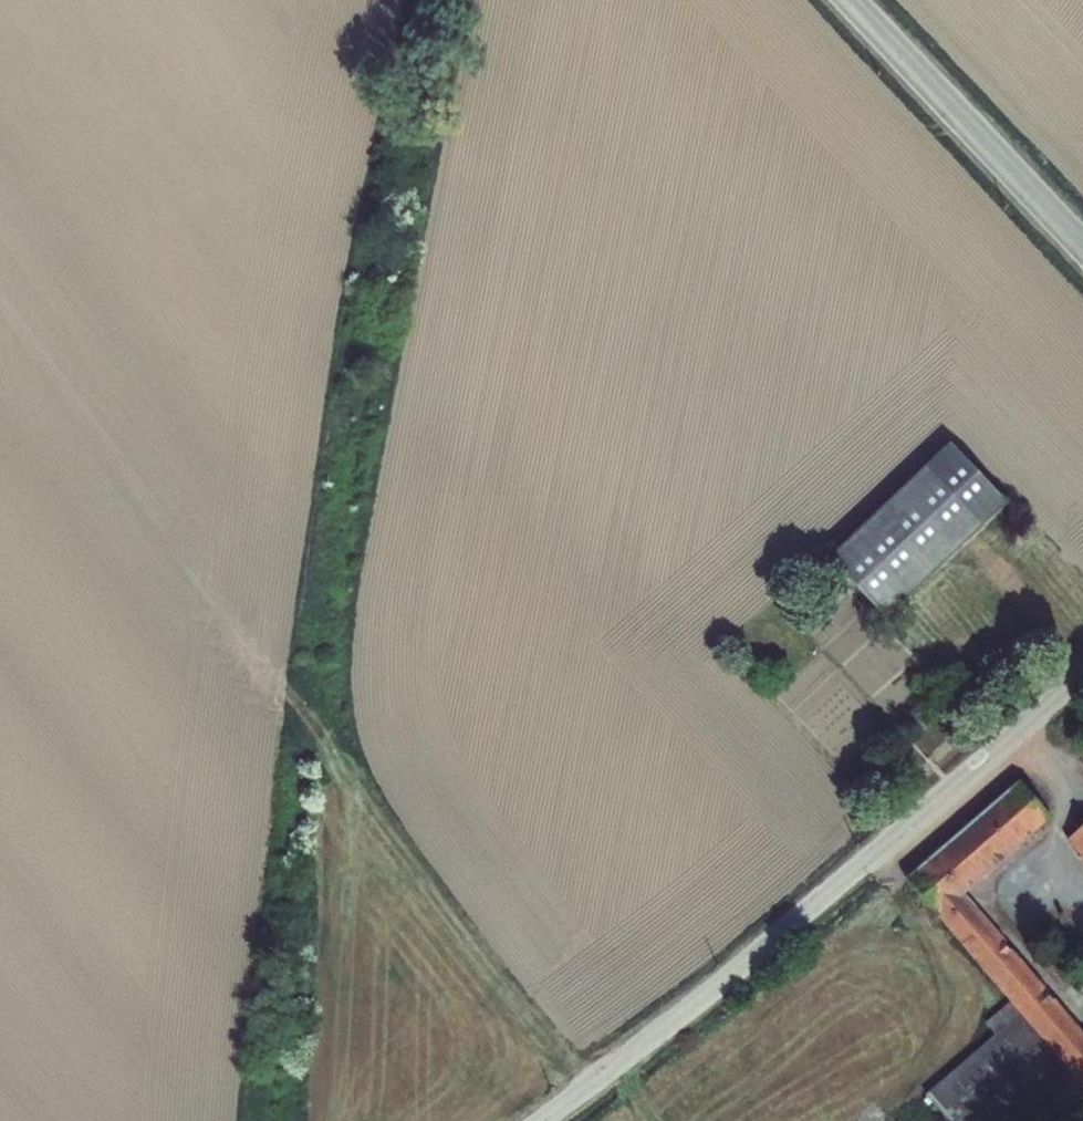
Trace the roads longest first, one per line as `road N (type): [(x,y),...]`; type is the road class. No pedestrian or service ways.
road 1 (unclassified): [(539,1120),(1082,680)]
road 2 (track): [(326,747),(535,1029),(592,1082)]
road 3 (tertiary): [(1082,252),(848,0)]

